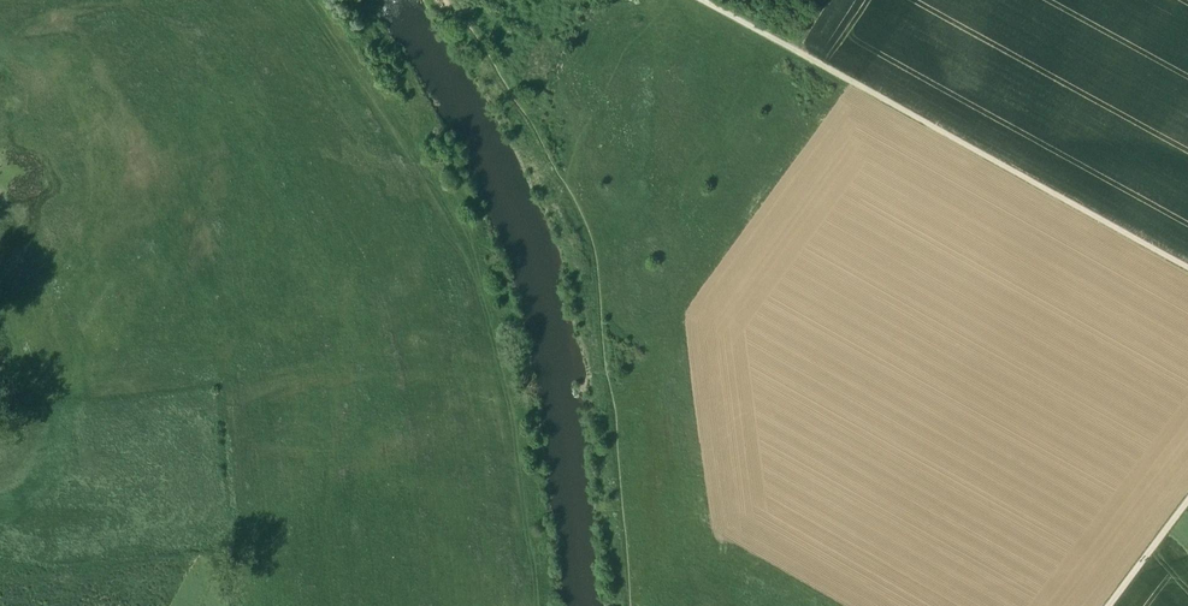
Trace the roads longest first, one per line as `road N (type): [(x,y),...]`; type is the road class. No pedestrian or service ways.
road 1 (track): [(1187,267),(700,0)]
road 2 (track): [(222,387),(238,605)]

